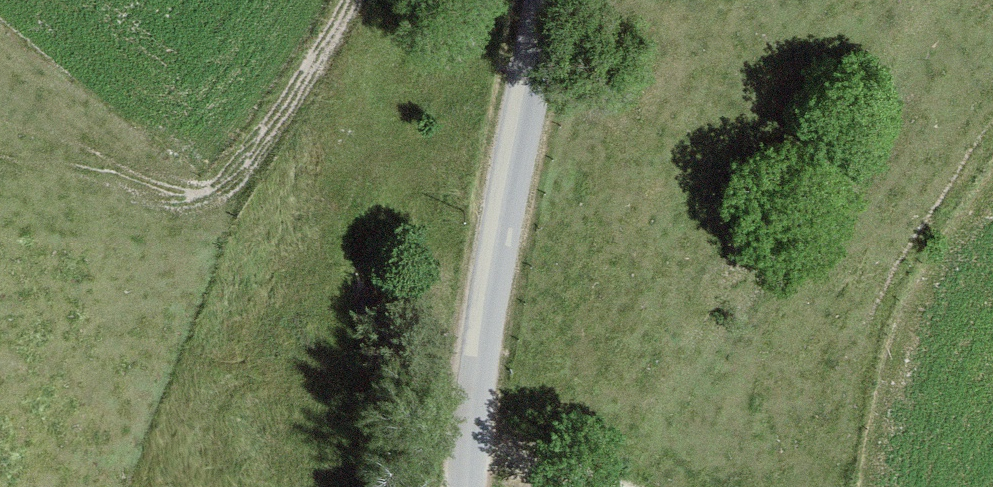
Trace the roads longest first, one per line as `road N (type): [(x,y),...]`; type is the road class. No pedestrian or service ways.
road 1 (track): [(0,53),(142,173),(203,202),(267,186),(366,0)]
road 2 (tertiary): [(558,0),(489,345),(474,486)]
road 3 (track): [(134,382),(215,290),(267,186)]
road 4 (track): [(479,438),(598,486)]

